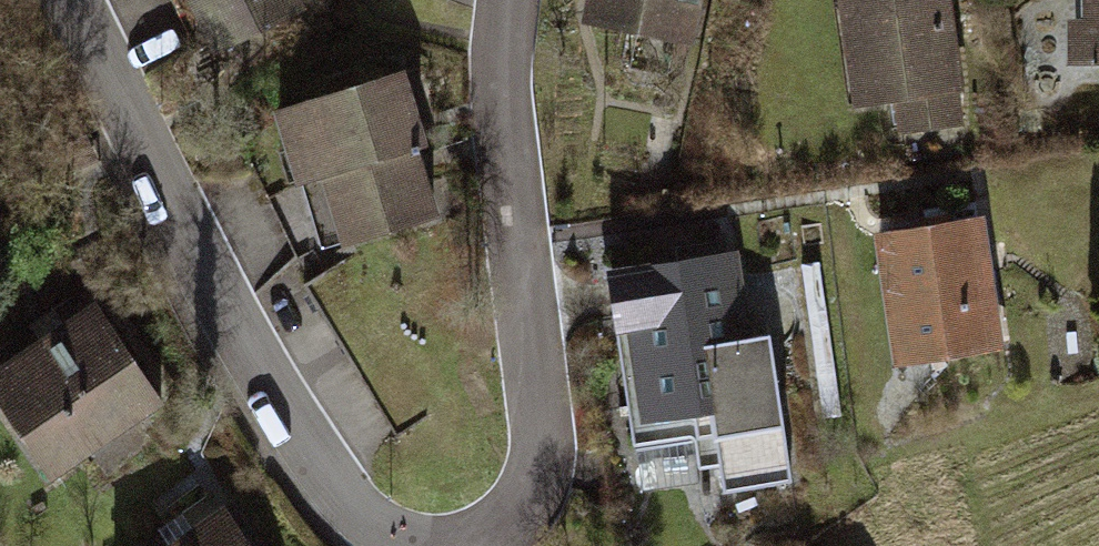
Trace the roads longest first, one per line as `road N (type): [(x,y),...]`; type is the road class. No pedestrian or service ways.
road 1 (residential): [(72,0),(254,362),(363,526),(391,545)]
road 2 (residential): [(480,545),(529,489),(541,448),(499,101),(500,0)]

